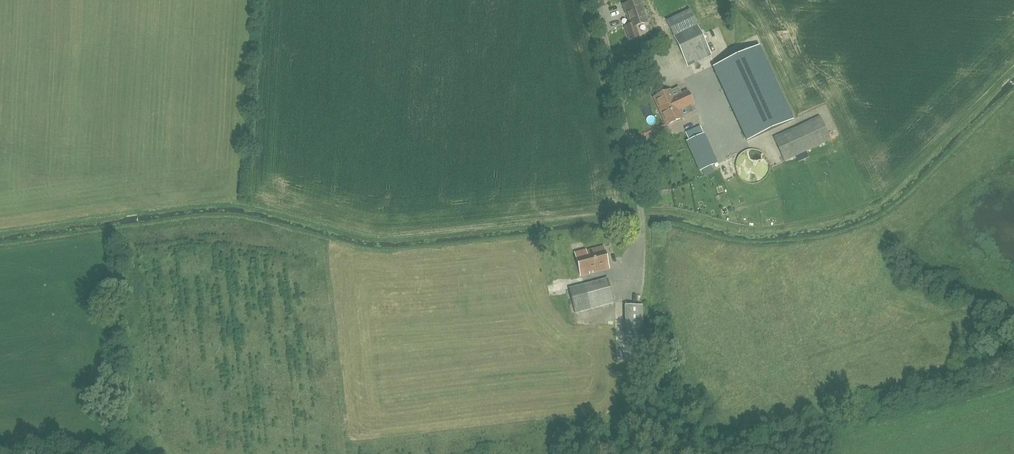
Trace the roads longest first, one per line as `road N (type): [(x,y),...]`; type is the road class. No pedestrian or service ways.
road 1 (unclassified): [(642,223),(598,0)]

